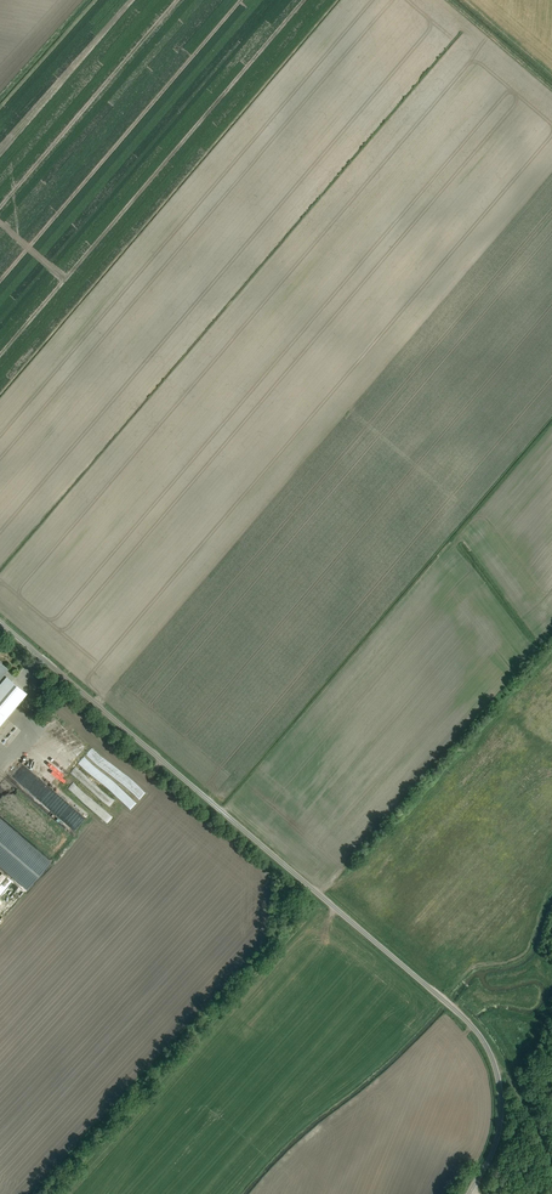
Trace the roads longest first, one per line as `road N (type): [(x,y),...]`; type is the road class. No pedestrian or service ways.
road 1 (unclassified): [(470,1193),(488,1162),(501,1110),(495,1066),(477,1032),(0,622)]

